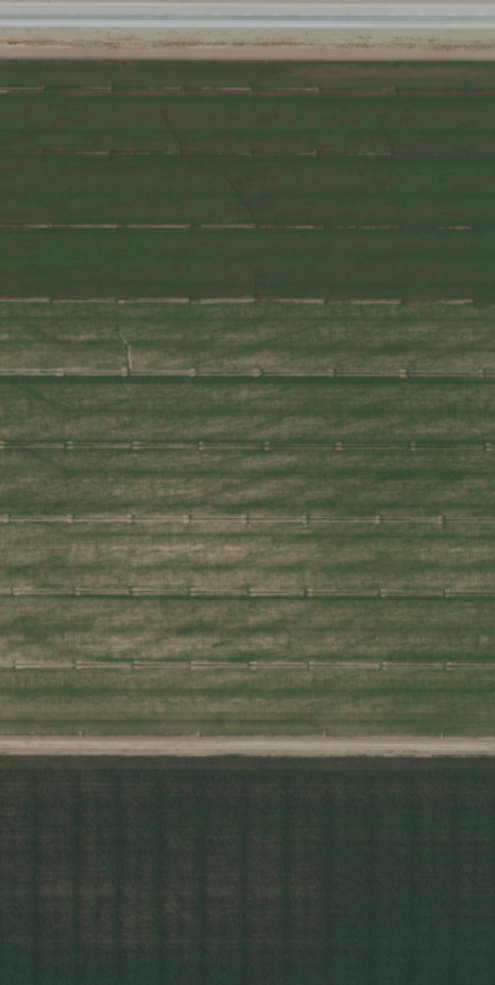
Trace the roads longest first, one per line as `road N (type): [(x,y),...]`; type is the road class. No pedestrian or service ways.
road 1 (motorway): [(0,13),(494,14)]

